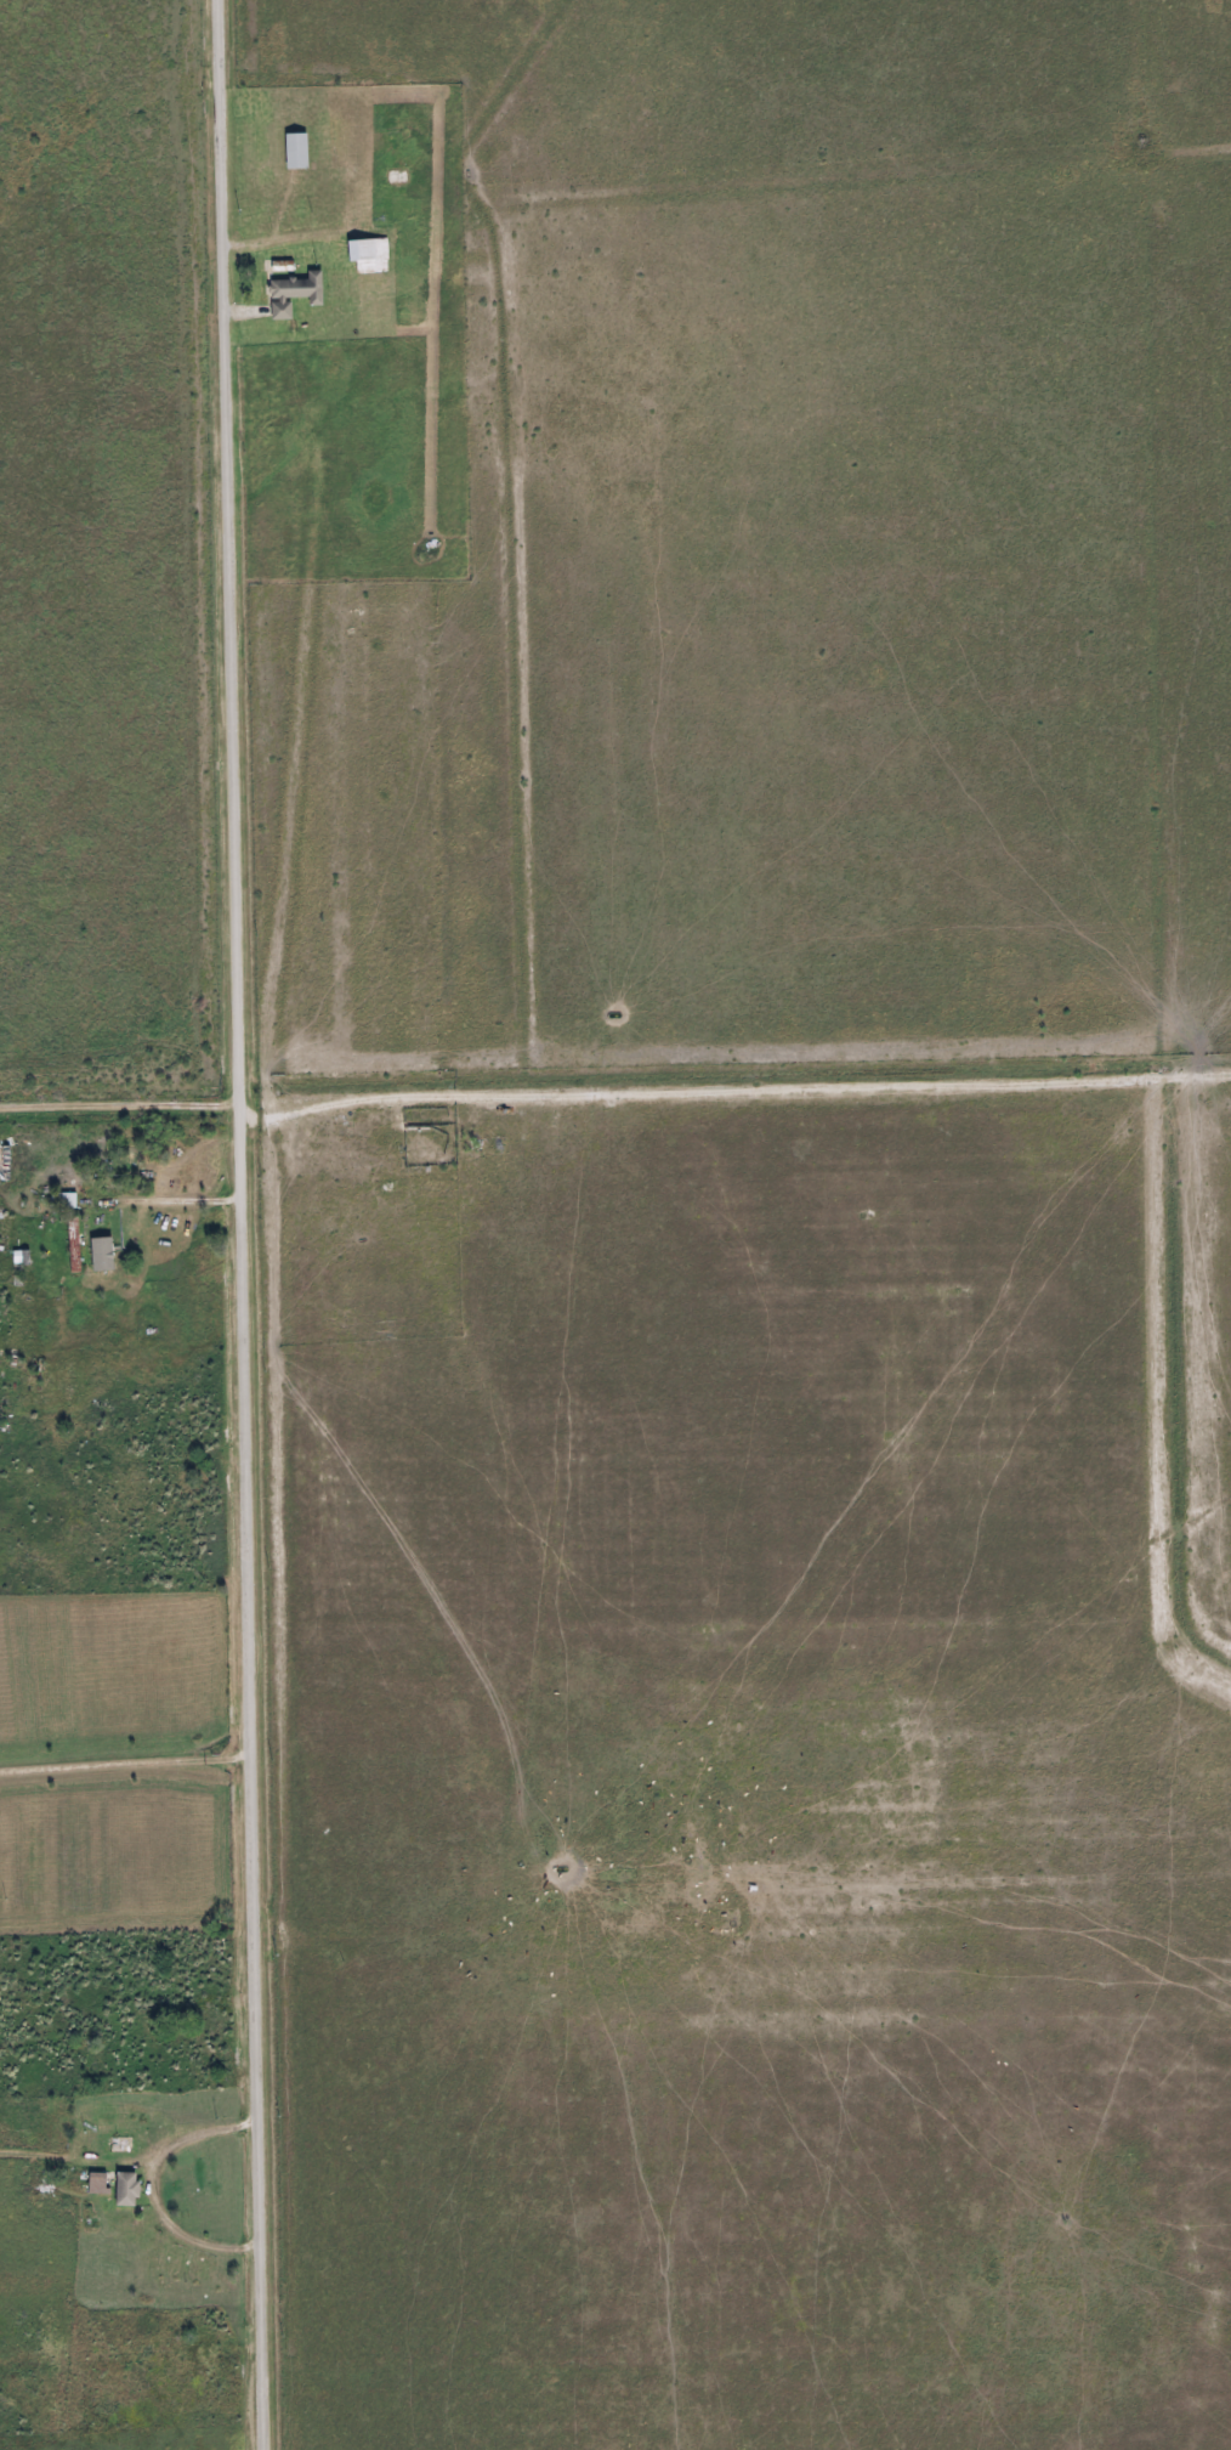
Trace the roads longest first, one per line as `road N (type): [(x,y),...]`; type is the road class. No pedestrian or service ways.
road 1 (residential): [(276,2449),(227,0)]
road 2 (track): [(1230,1086),(253,1105)]

